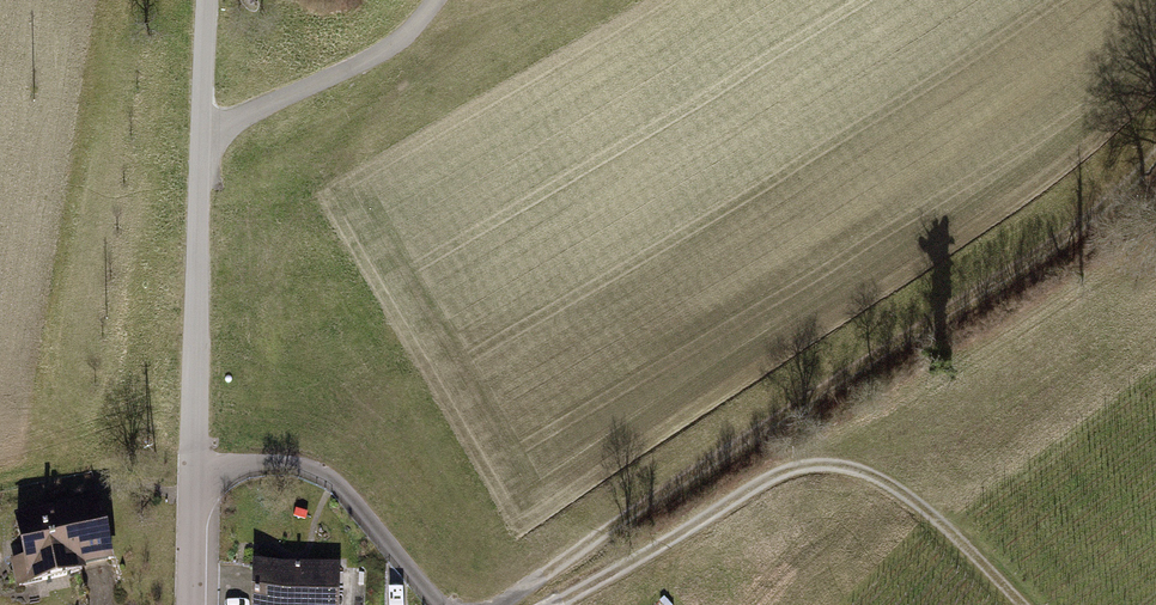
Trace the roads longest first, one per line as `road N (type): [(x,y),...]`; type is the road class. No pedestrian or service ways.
road 1 (track): [(489,604),(1100,214),(1155,150)]
road 2 (residential): [(206,0),(192,367),(193,604)]
road 3 (track): [(550,604),(778,472),(822,463),(870,473),(911,501),(1022,604)]
road 4 (track): [(194,509),(255,485),(333,488),(448,604)]

